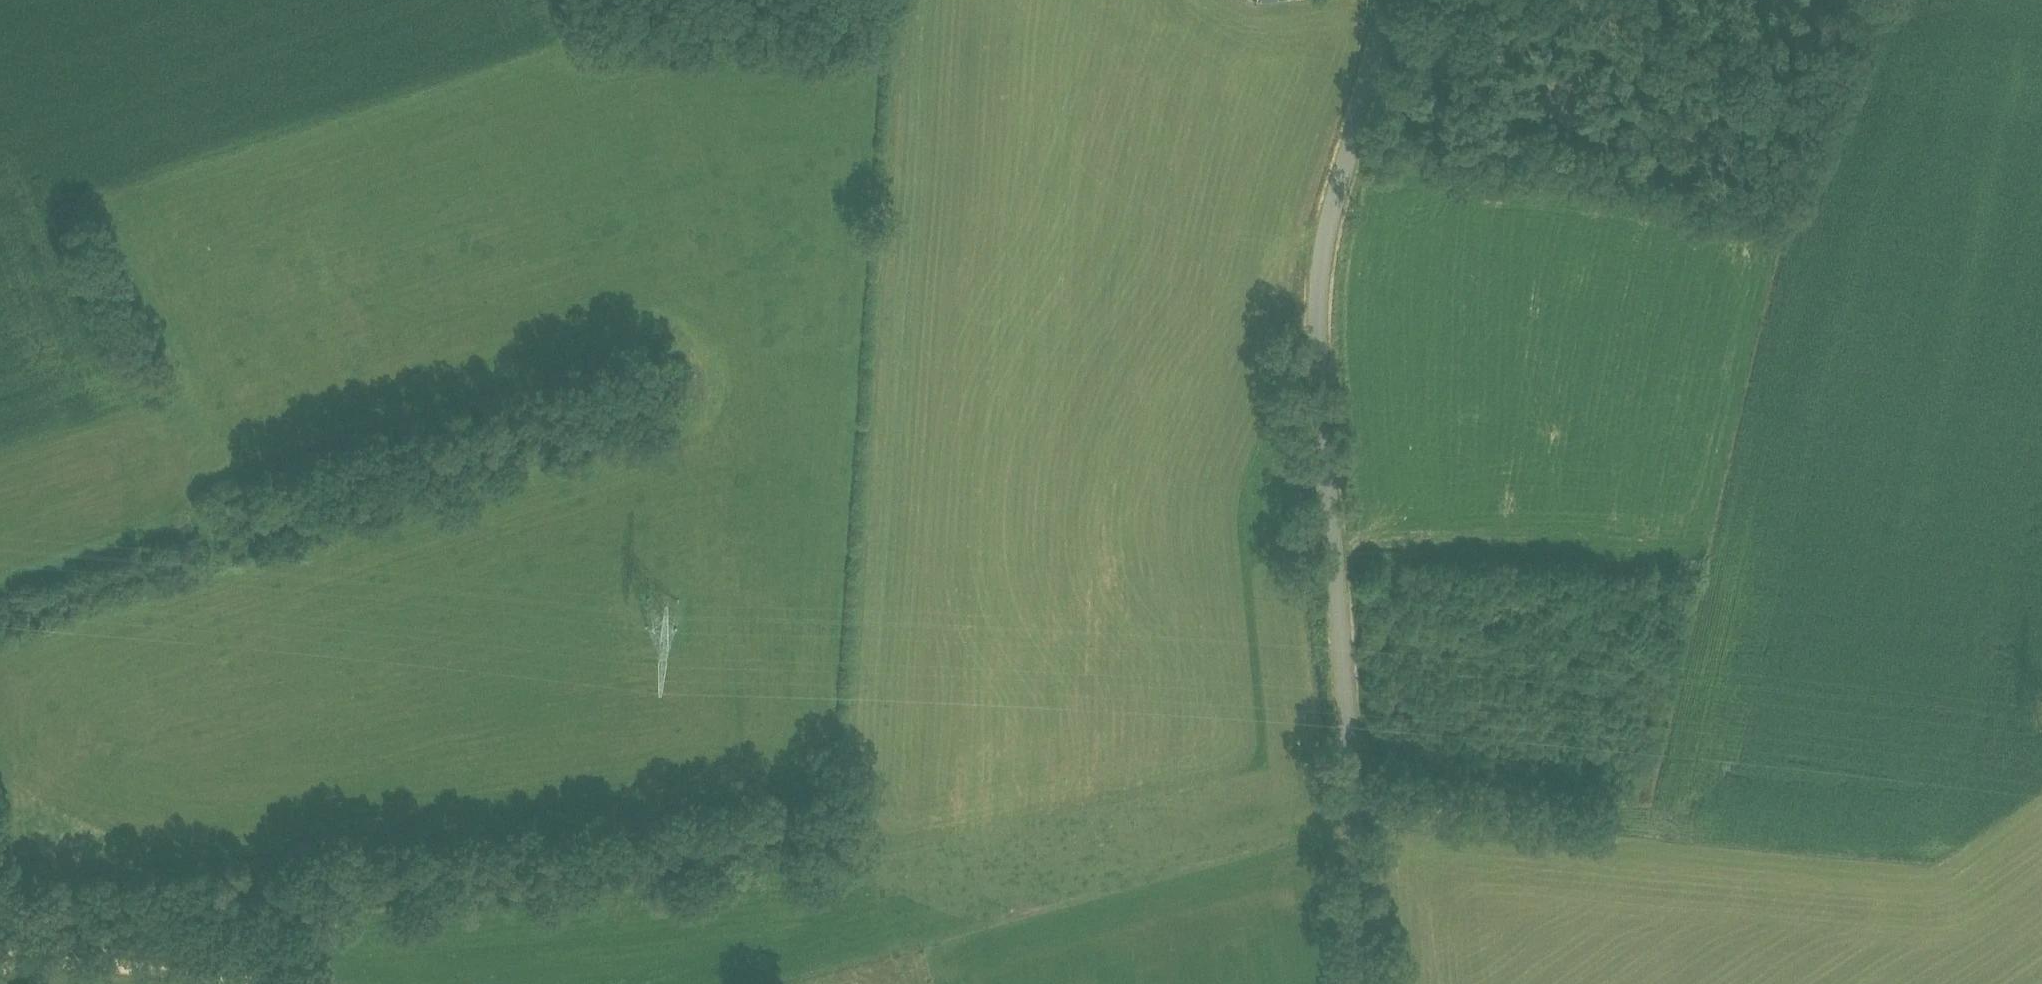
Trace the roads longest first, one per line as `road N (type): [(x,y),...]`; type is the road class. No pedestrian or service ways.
road 1 (unclassified): [(1370,983),(1319,332),(1330,219),(1386,0)]
road 2 (track): [(220,983),(115,968),(0,972)]

